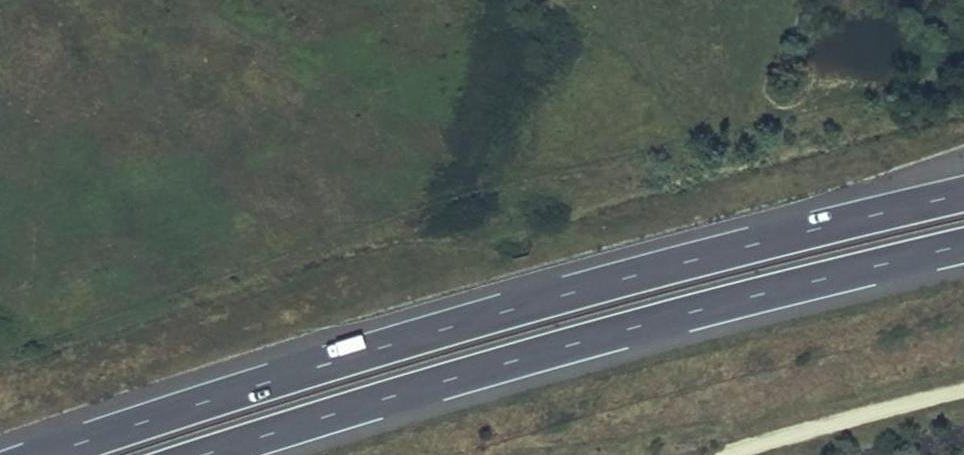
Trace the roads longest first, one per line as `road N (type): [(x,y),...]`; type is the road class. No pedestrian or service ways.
road 1 (trunk): [(963,194),(453,324),(41,454)]
road 2 (trunk): [(203,454),(590,339),(963,245)]

